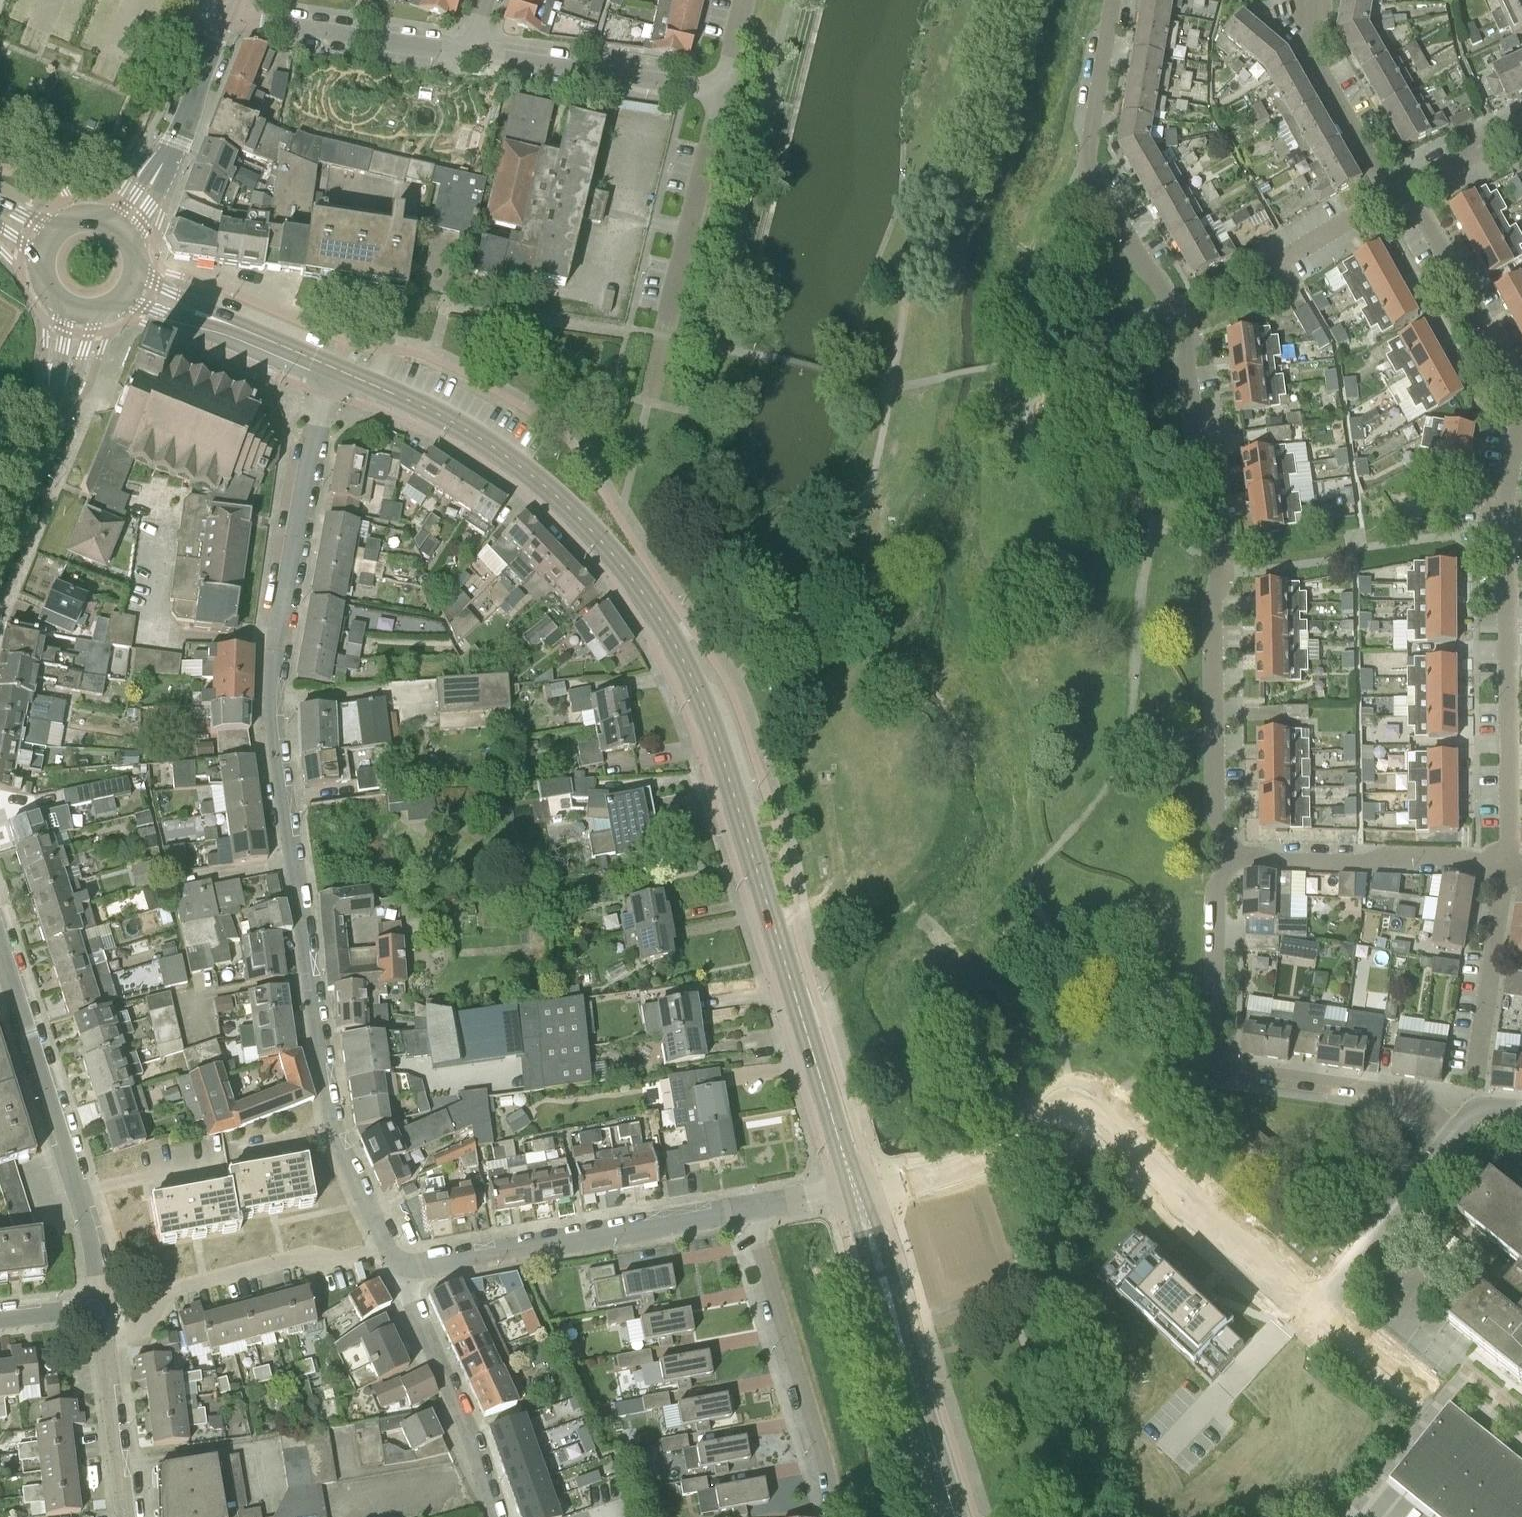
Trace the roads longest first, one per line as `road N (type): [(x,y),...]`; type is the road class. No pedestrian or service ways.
road 1 (tertiary): [(854,1185),(724,753),(664,618),(561,497),(482,440),(334,370)]
road 2 (residential): [(1217,857),(1212,597),(1222,580),(1185,359),(1189,332),(1086,158),(1112,0)]
road 3 (residential): [(386,1242),(328,1093),(273,734),(276,668),(334,370)]
road 4 (residential): [(854,1185),(959,1166),(1007,1148),(1083,1094),(1317,1305),(1457,1129)]
road 5 (residential): [(1457,1129),(1411,1096),(1219,1064),(1217,857)]
road 6 (residential): [(95,1308),(83,1213),(0,947)]
road 7 (residential): [(400,1273),(757,1203)]
road 8 (residential): [(1509,868),(1499,514)]
road 9 (tertiary): [(958,1516),(854,1185)]
road 10 (residential): [(834,1516),(769,1301),(757,1203)]
road 11 (residential): [(386,1242),(168,1292),(104,1360)]
road 12 (residential): [(1509,868),(1217,857)]
road 13 (residential): [(511,1516),(400,1273)]
road 14 (residential): [(734,91),(470,61)]
road 15 (residential): [(0,564),(62,393),(81,312)]
road 16 (residential): [(228,14),(470,61)]
road 17 (tertiary): [(117,229),(168,157),(228,14)]
road 18 (residential): [(1521,401),(1406,188)]
road 19 (tertiary): [(334,370),(132,282)]
road 20 (residential): [(1406,188),(1375,170),(1317,56),(1318,0)]
road 21 (residential): [(1476,1069),(1509,868)]
road 22 (residential): [(690,283),(734,91)]
road 23 (residential): [(127,1516),(104,1360)]
road 24 (residential): [(1278,262),(1406,188)]
road 25 (residential): [(1406,188),(1474,152),(1482,135),(1521,126)]

